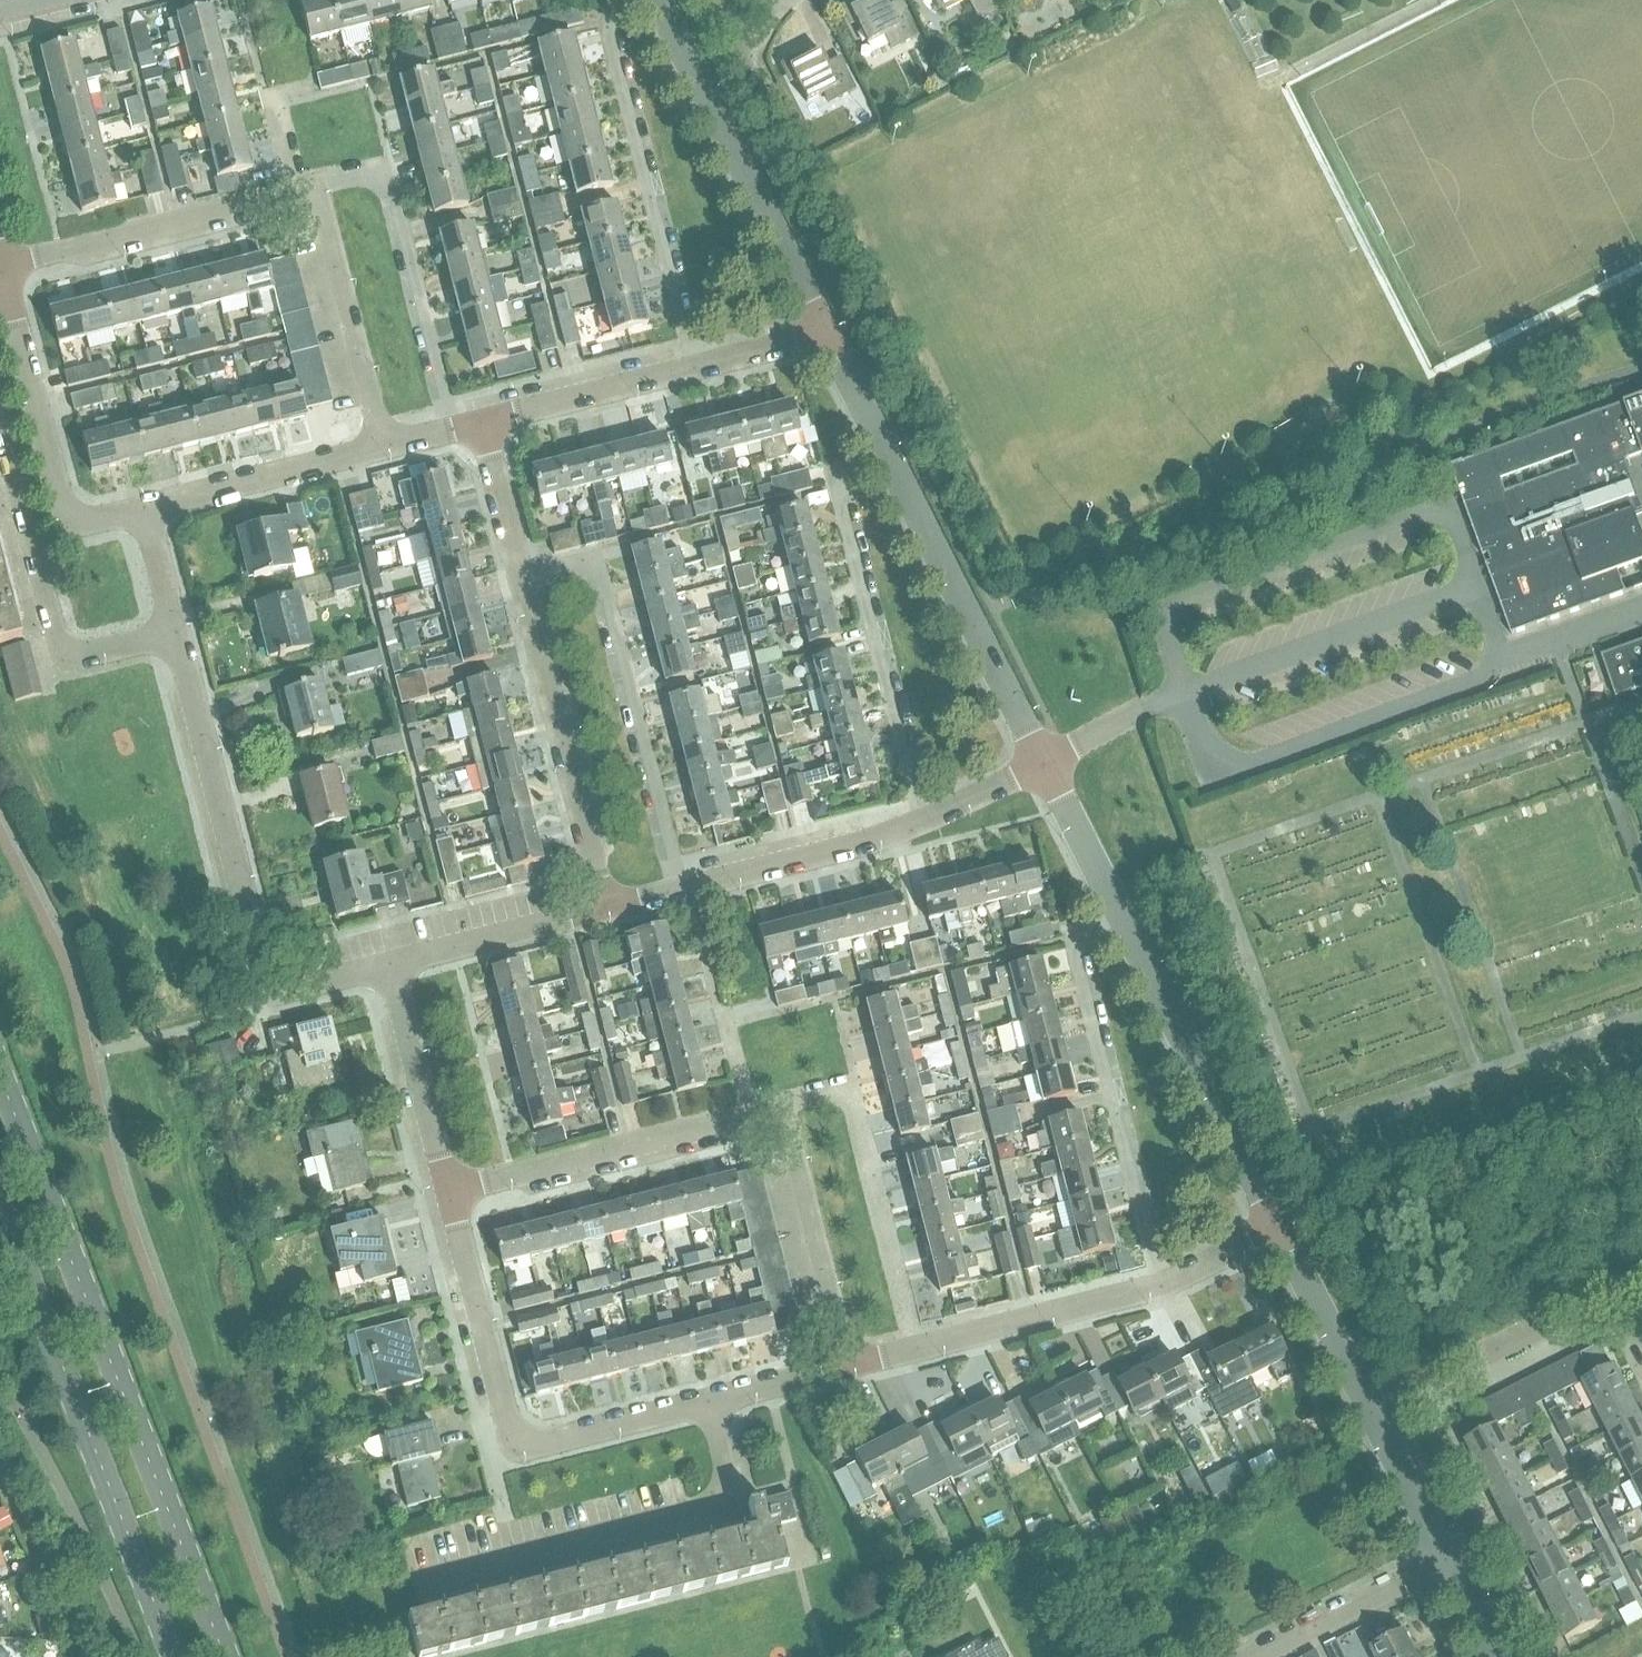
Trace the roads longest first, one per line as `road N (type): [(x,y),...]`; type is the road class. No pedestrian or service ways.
road 1 (secondary): [(223,1656),(0,1077)]
road 2 (residential): [(1036,764),(822,328)]
road 3 (residential): [(387,961),(283,987),(260,969),(174,631)]
road 4 (secondary): [(0,1205),(171,1656)]
road 5 (residential): [(708,1404),(544,1447),(519,1444),(507,1429),(446,1192)]
road 6 (residential): [(681,885),(592,555),(519,576)]
road 7 (residential): [(423,1573),(729,1496),(708,1404)]
road 8 (residential): [(1158,1285),(1073,938),(1111,909)]
road 9 (residential): [(681,885),(867,839),(1036,764)]
road 10 (residential): [(174,631),(60,660),(0,418)]
road 11 (residential): [(822,328),(658,0)]
road 12 (residential): [(480,425),(822,328)]
road 13 (residential): [(1111,909),(1271,1224)]
road 14 (residential): [(765,1114),(851,1094),(913,1349)]
road 15 (residential): [(602,907),(519,576)]
road 16 (residential): [(451,433),(383,171),(315,188)]
road 17 (residential): [(446,1192),(765,1114)]
road 18 (residential): [(145,510),(73,527),(10,292)]
road 19 (residential): [(4,268),(292,194)]
road 20 (residential): [(1375,1428),(1621,1302)]
road 21 (residential): [(381,451),(315,188)]
road 22 (residential): [(829,1372),(765,1114)]
road 23 (residential): [(913,1349),(1158,1285)]
road 24 (residential): [(145,510),(381,451)]
road 25 (residential): [(446,1192),(387,961)]
road 26 (residential): [(1271,1224),(1375,1428)]
road 27 (residential): [(387,961),(602,907)]
road 28 (residential): [(1248,1656),(1442,1557)]
road 29 (residential): [(1036,764),(1111,909)]
road 30 (residential): [(519,576),(480,425)]
road 31 (residential): [(1375,1428),(1442,1557)]
road 32 (residential): [(1158,1285),(1240,1248),(1271,1224)]
road 33 (residential): [(708,1404),(829,1372)]
road 34 (residential): [(174,631),(145,510)]

